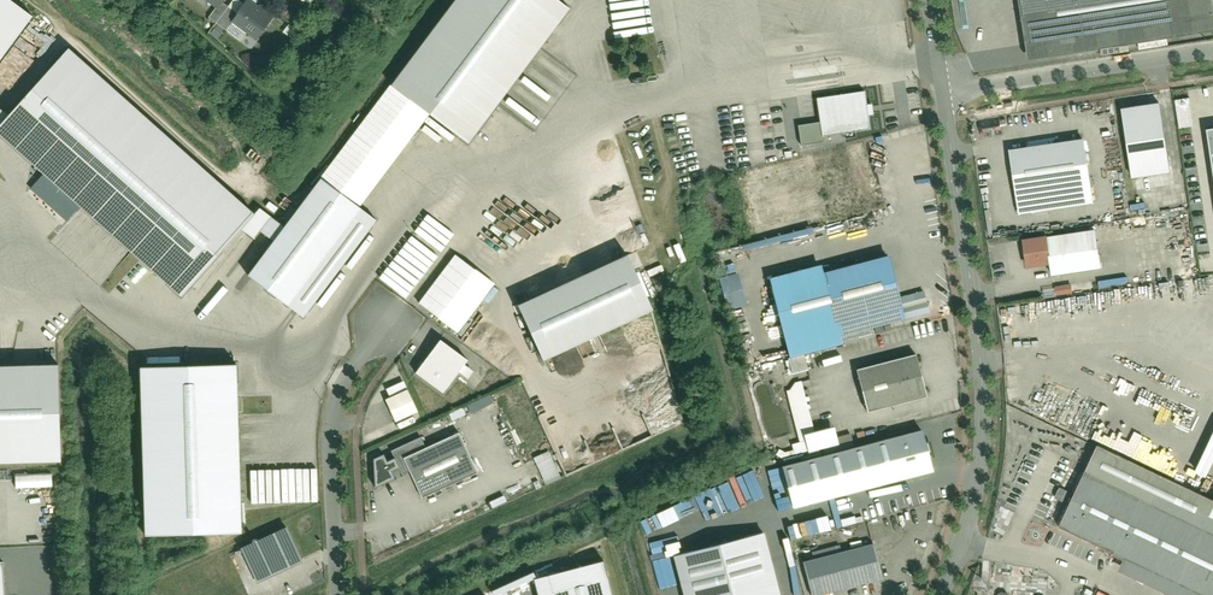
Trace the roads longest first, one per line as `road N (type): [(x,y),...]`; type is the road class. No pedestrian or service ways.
road 1 (residential): [(942,594),(978,491),(984,391),(945,94)]
road 2 (residential): [(389,319),(330,414),(337,594)]
road 3 (unclassified): [(945,94),(1212,51)]

